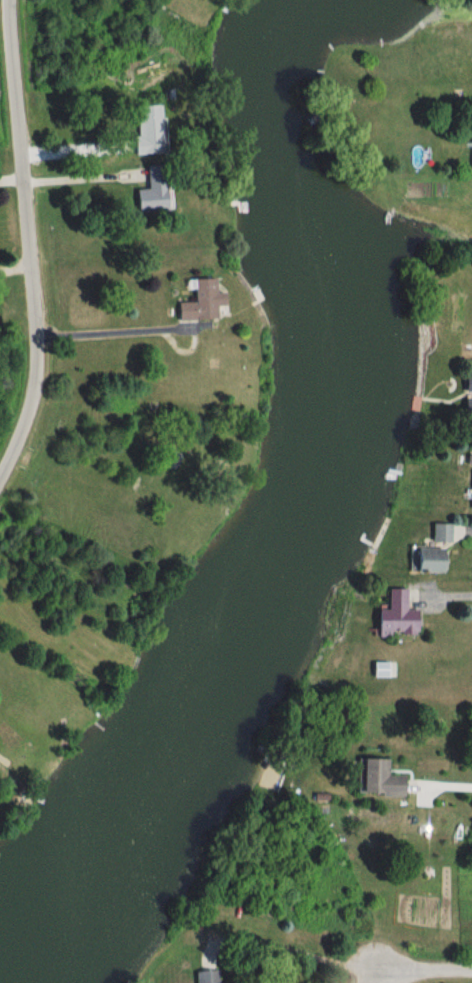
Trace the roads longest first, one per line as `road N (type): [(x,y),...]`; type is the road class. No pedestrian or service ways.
road 1 (residential): [(0,480),(28,421),(38,355),(10,0)]

